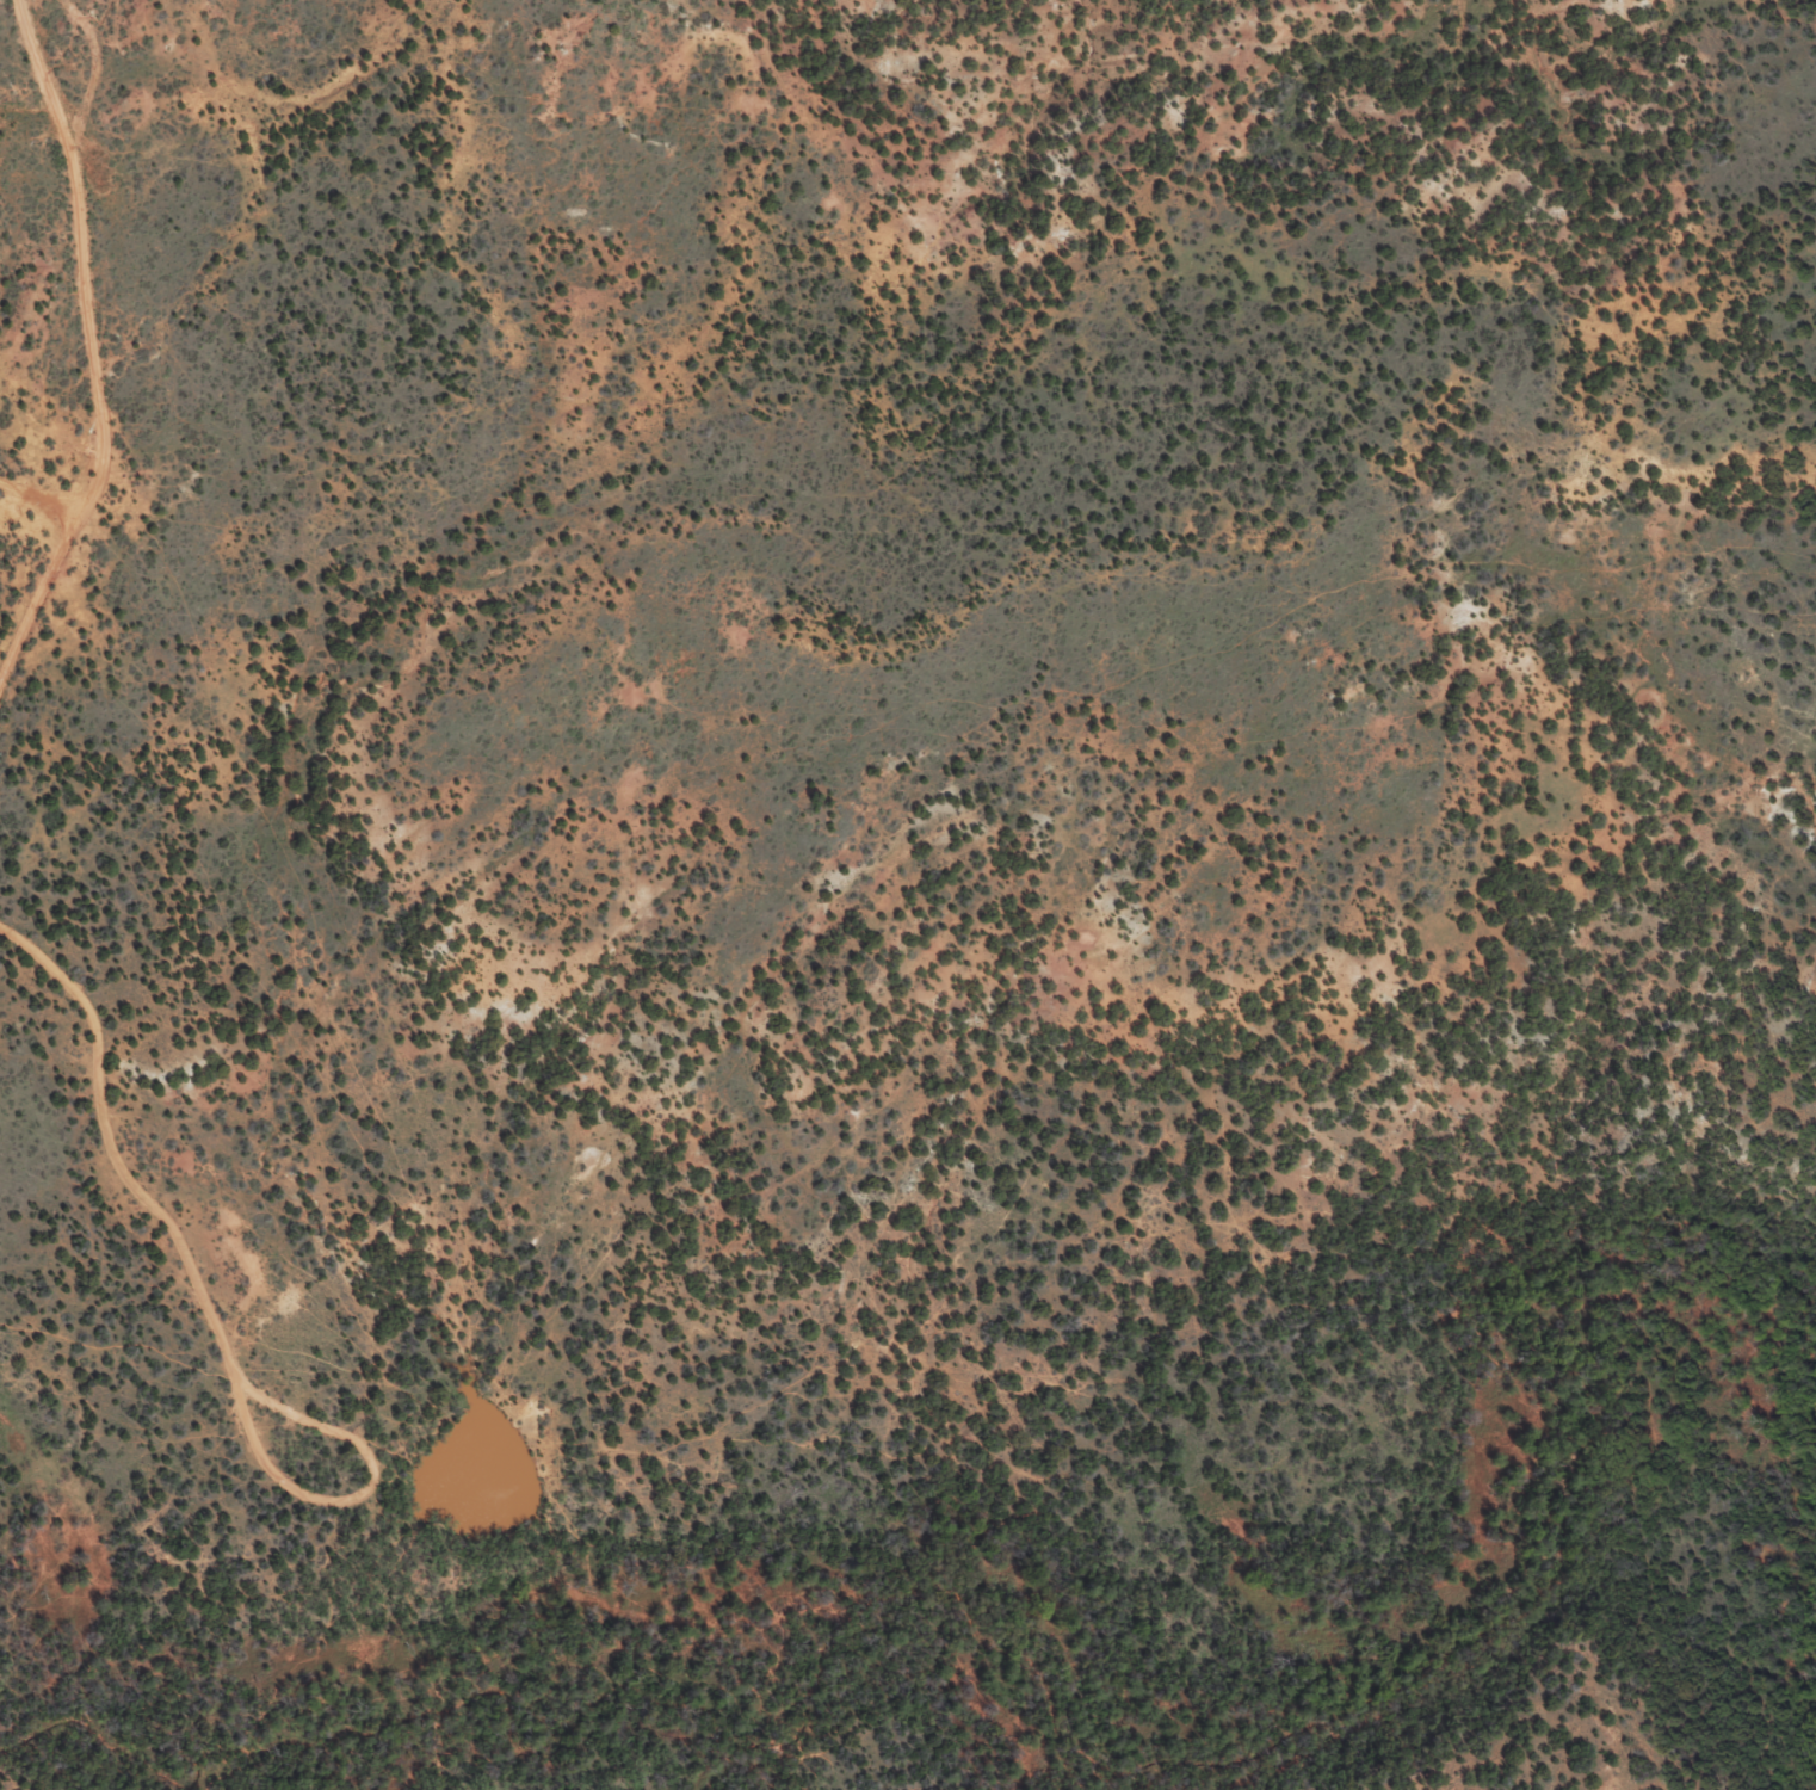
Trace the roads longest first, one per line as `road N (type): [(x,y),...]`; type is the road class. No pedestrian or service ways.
road 1 (residential): [(0,269),(10,288),(10,416),(0,470)]

